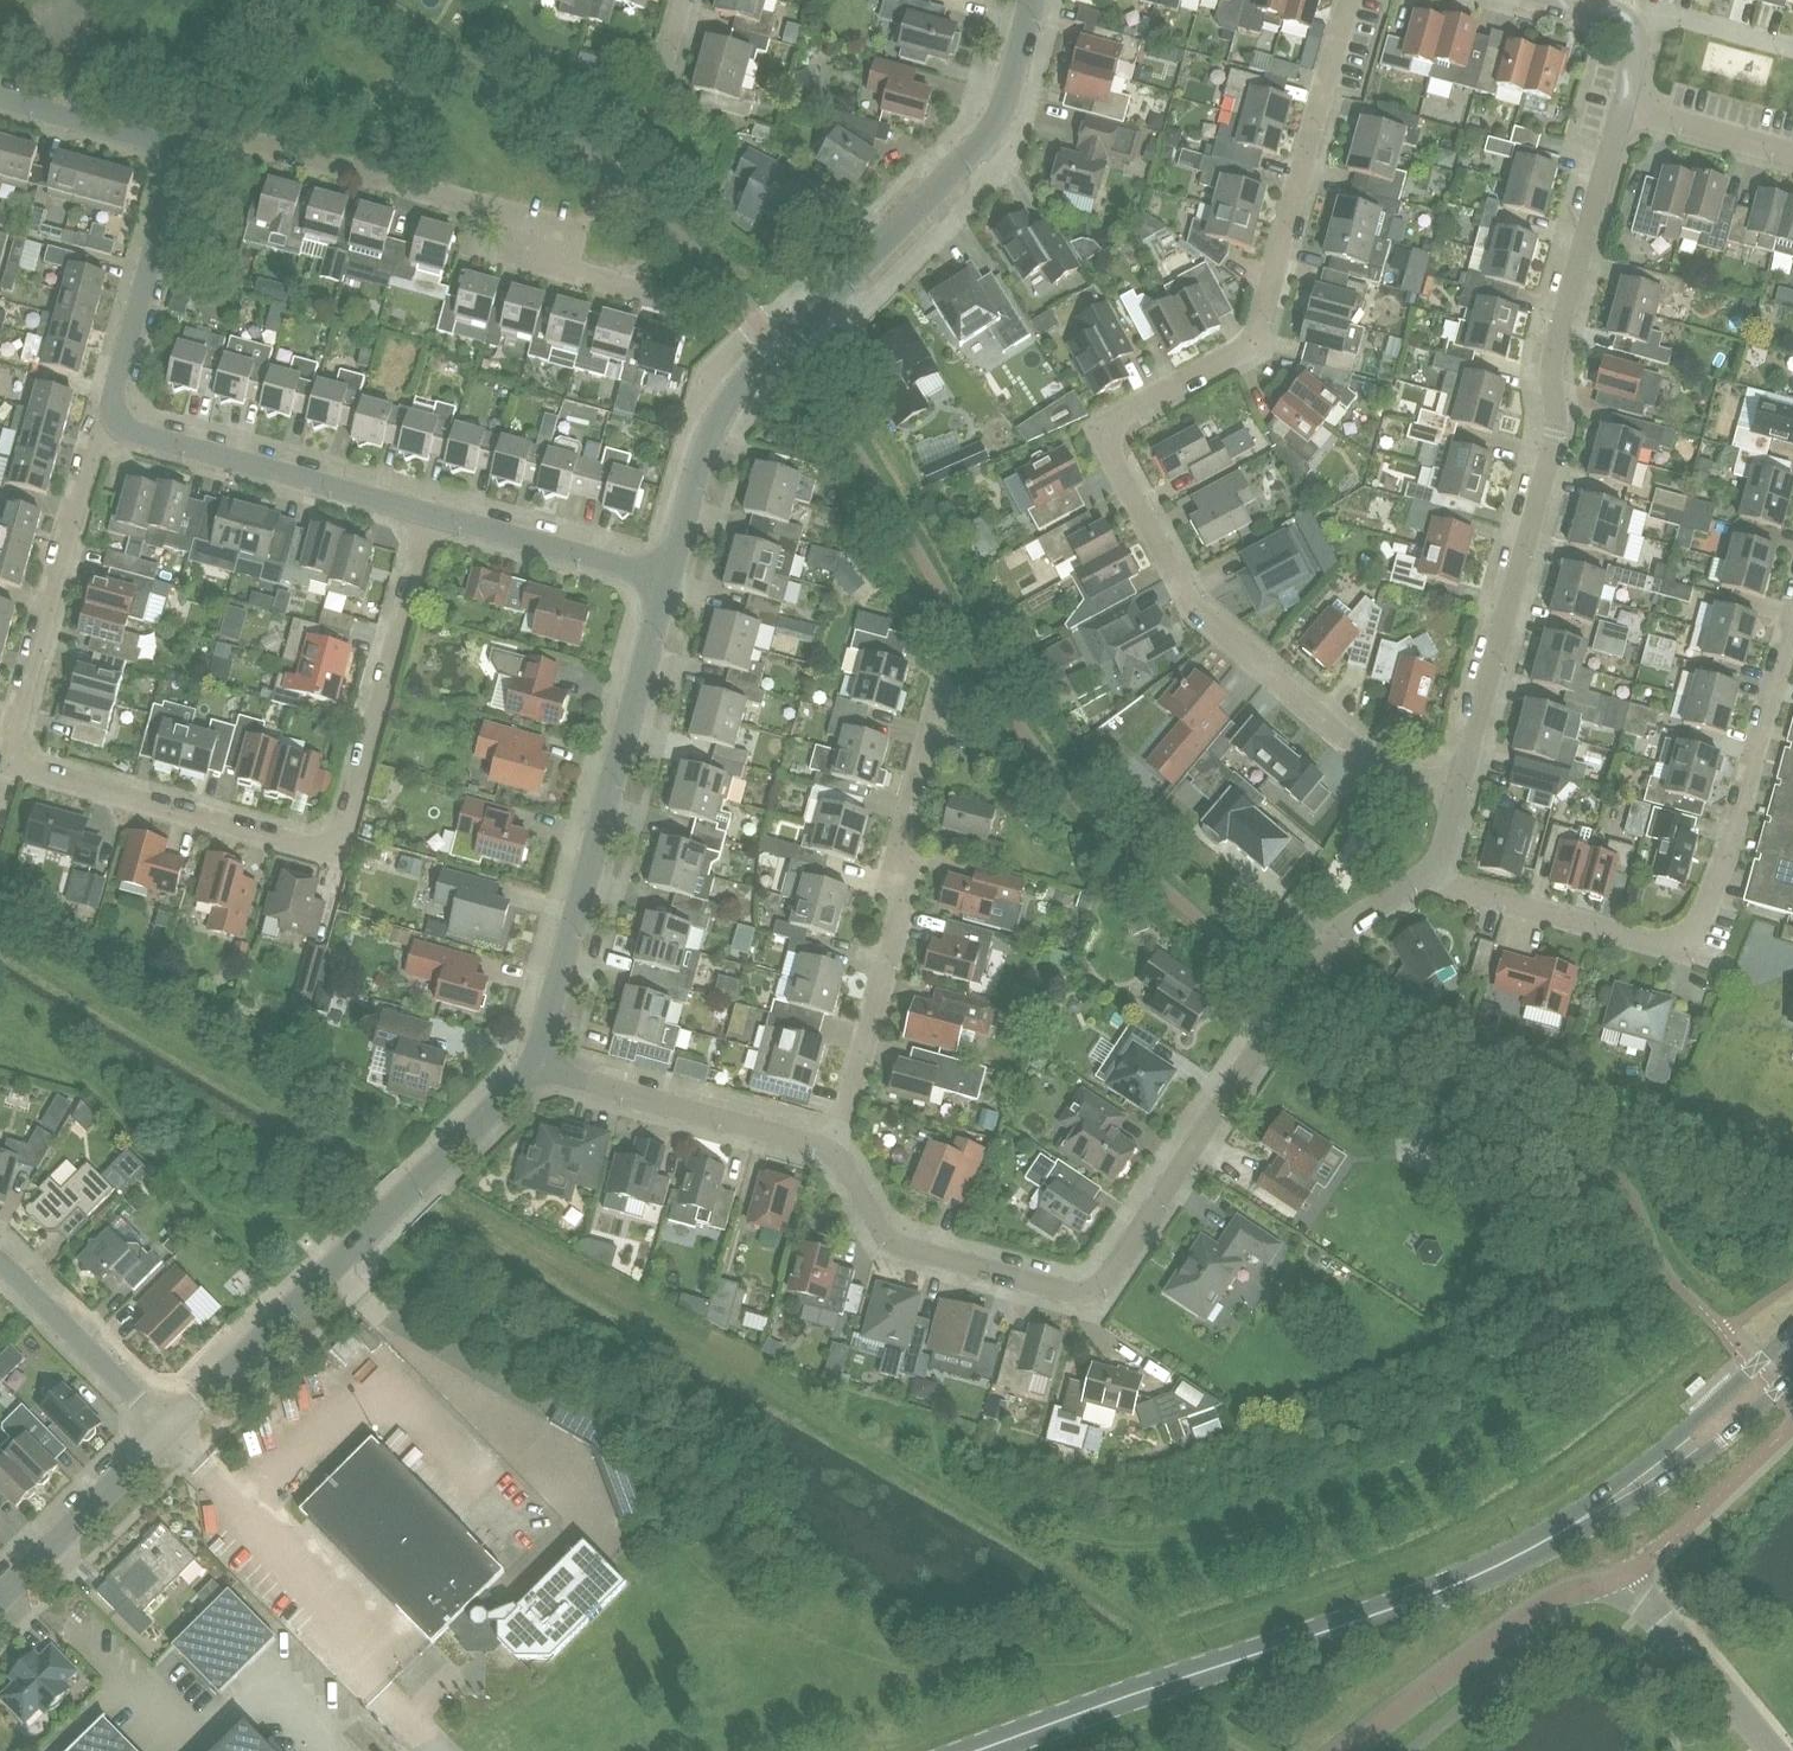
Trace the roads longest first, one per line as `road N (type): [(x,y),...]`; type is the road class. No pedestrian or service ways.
road 1 (residential): [(1460,784),(1364,763),(1202,610),(1108,439),(1114,418),(1251,348),(1349,0)]
road 2 (secondary): [(989,1750),(1356,1624),(1478,1572),(1556,1533),(1714,1427),(1792,1344)]
road 3 (unclassified): [(834,1155),(893,1239),(1064,1292),(1099,1275),(1316,954),(1424,877)]
road 4 (unclassified): [(668,580),(715,421),(759,363),(988,134),(1033,0)]
road 5 (residential): [(430,515),(338,852),(4,762)]
road 6 (unclassified): [(1460,784),(1557,435),(1552,378),(1621,112)]
road 7 (residential): [(1424,877),(1632,940),(1687,938),(1715,886),(1792,611)]
road 8 (residential): [(1345,1750),(1519,1624),(1605,1574),(1666,1625),(1773,1750)]
road 9 (unclassified): [(656,292),(567,269),(577,231),(219,136),(207,134),(173,154)]
road 10 (unclassified): [(169,1428),(539,1067)]
road 11 (unclassified): [(539,1067),(668,580)]
road 12 (unclassified): [(834,1155),(905,883),(901,857),(937,709),(966,699)]
road 13 (residential): [(116,418),(87,457),(4,762)]
road 14 (residential): [(430,515),(143,438),(116,418)]
road 15 (unclassified): [(834,1155),(539,1067)]
road 16 (residential): [(116,418),(113,400),(173,154)]
road 17 (unclassified): [(668,580),(430,515)]
road 18 (unclassified): [(0,1598),(169,1428)]
road 19 (residential): [(169,1428),(0,1273)]
road 20 (residential): [(173,154),(154,142),(0,99)]
road 21 (residential): [(1792,154),(1621,112)]
road 22 (residential): [(1792,51),(1675,17),(1628,22)]

